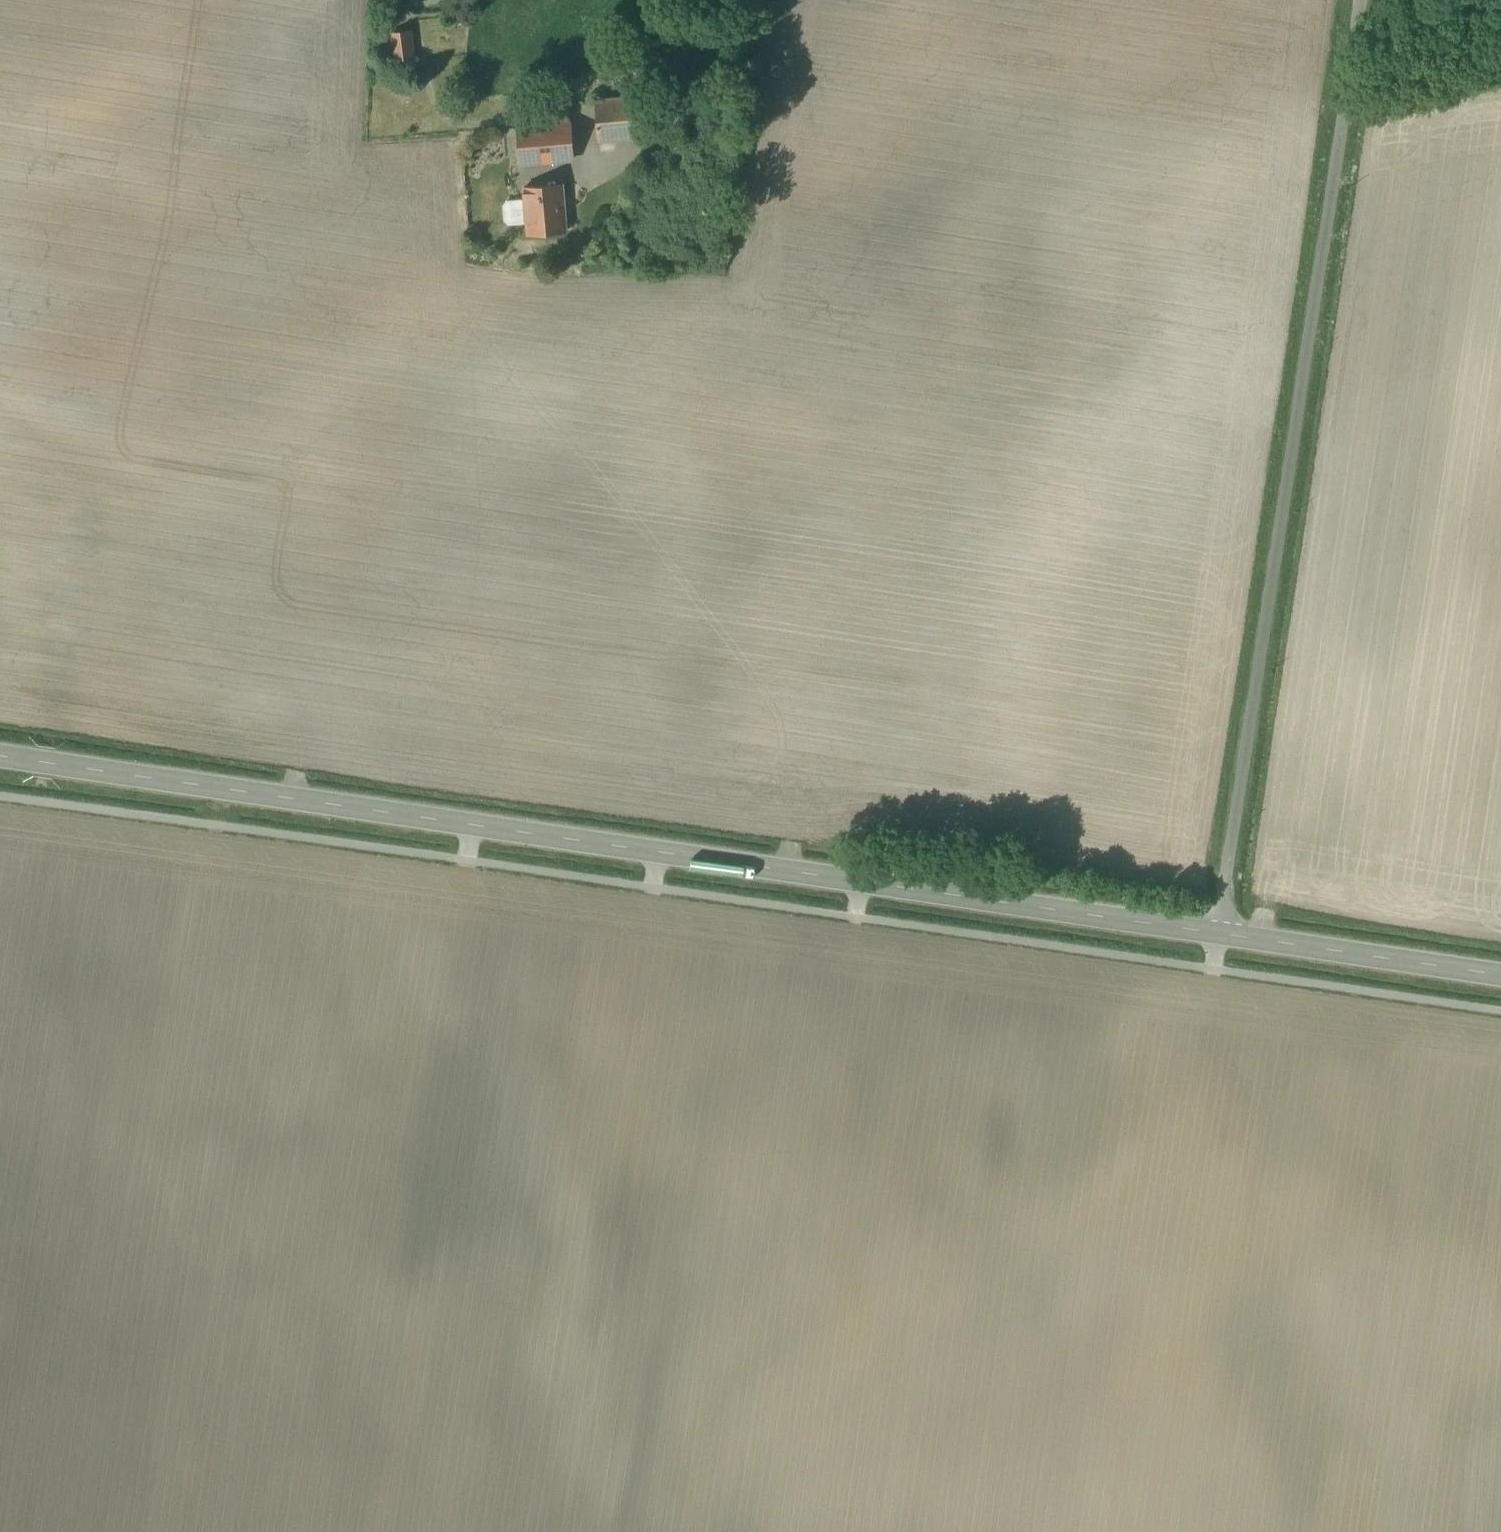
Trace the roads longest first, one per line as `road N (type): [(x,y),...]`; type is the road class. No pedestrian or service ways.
road 1 (secondary): [(1224,934),(0,757)]
road 2 (unclassified): [(1363,0),(1224,934)]
road 3 (secondary): [(1500,975),(1224,934)]

